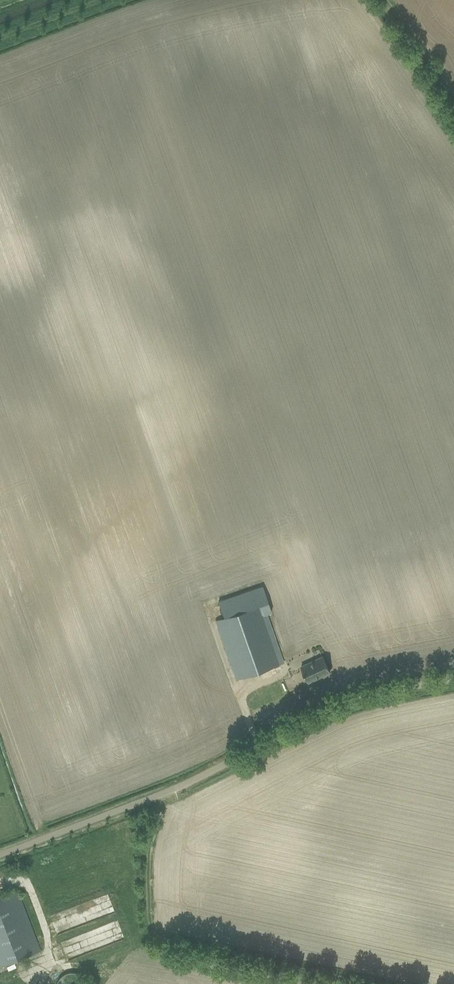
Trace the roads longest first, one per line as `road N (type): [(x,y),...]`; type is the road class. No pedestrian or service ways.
road 1 (unclassified): [(0,859),(194,782),(342,711),(453,686)]
road 2 (track): [(153,938),(147,883),(161,796)]
road 3 (track): [(453,114),(381,0)]

